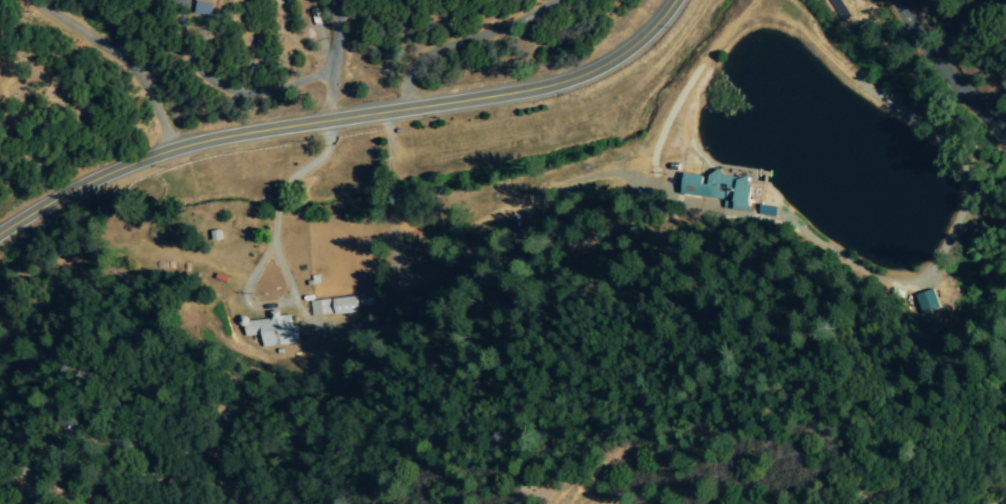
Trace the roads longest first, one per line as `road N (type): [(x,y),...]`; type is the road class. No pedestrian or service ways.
road 1 (tertiary): [(0,233),(60,196),(169,151),(565,82),(631,49),(675,0)]
road 2 (residential): [(169,151),(157,114),(47,0)]
road 3 (residential): [(896,0),(941,72),(1005,144)]
road 4 (residential): [(326,122),(333,0)]

